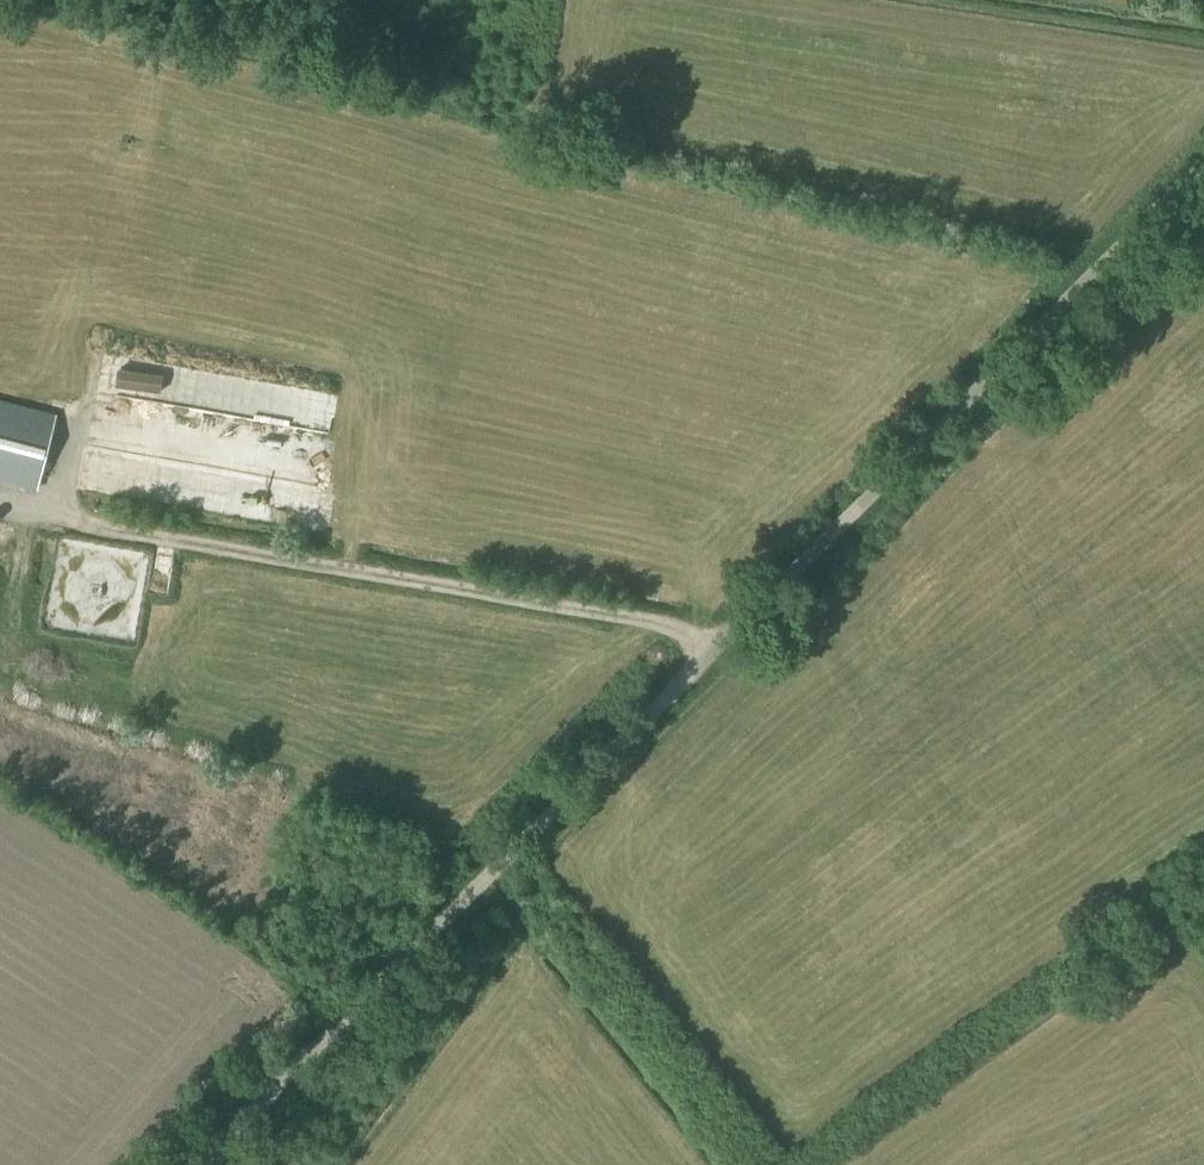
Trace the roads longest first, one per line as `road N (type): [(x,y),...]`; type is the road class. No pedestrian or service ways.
road 1 (unclassified): [(198,1164),(1203,155)]

